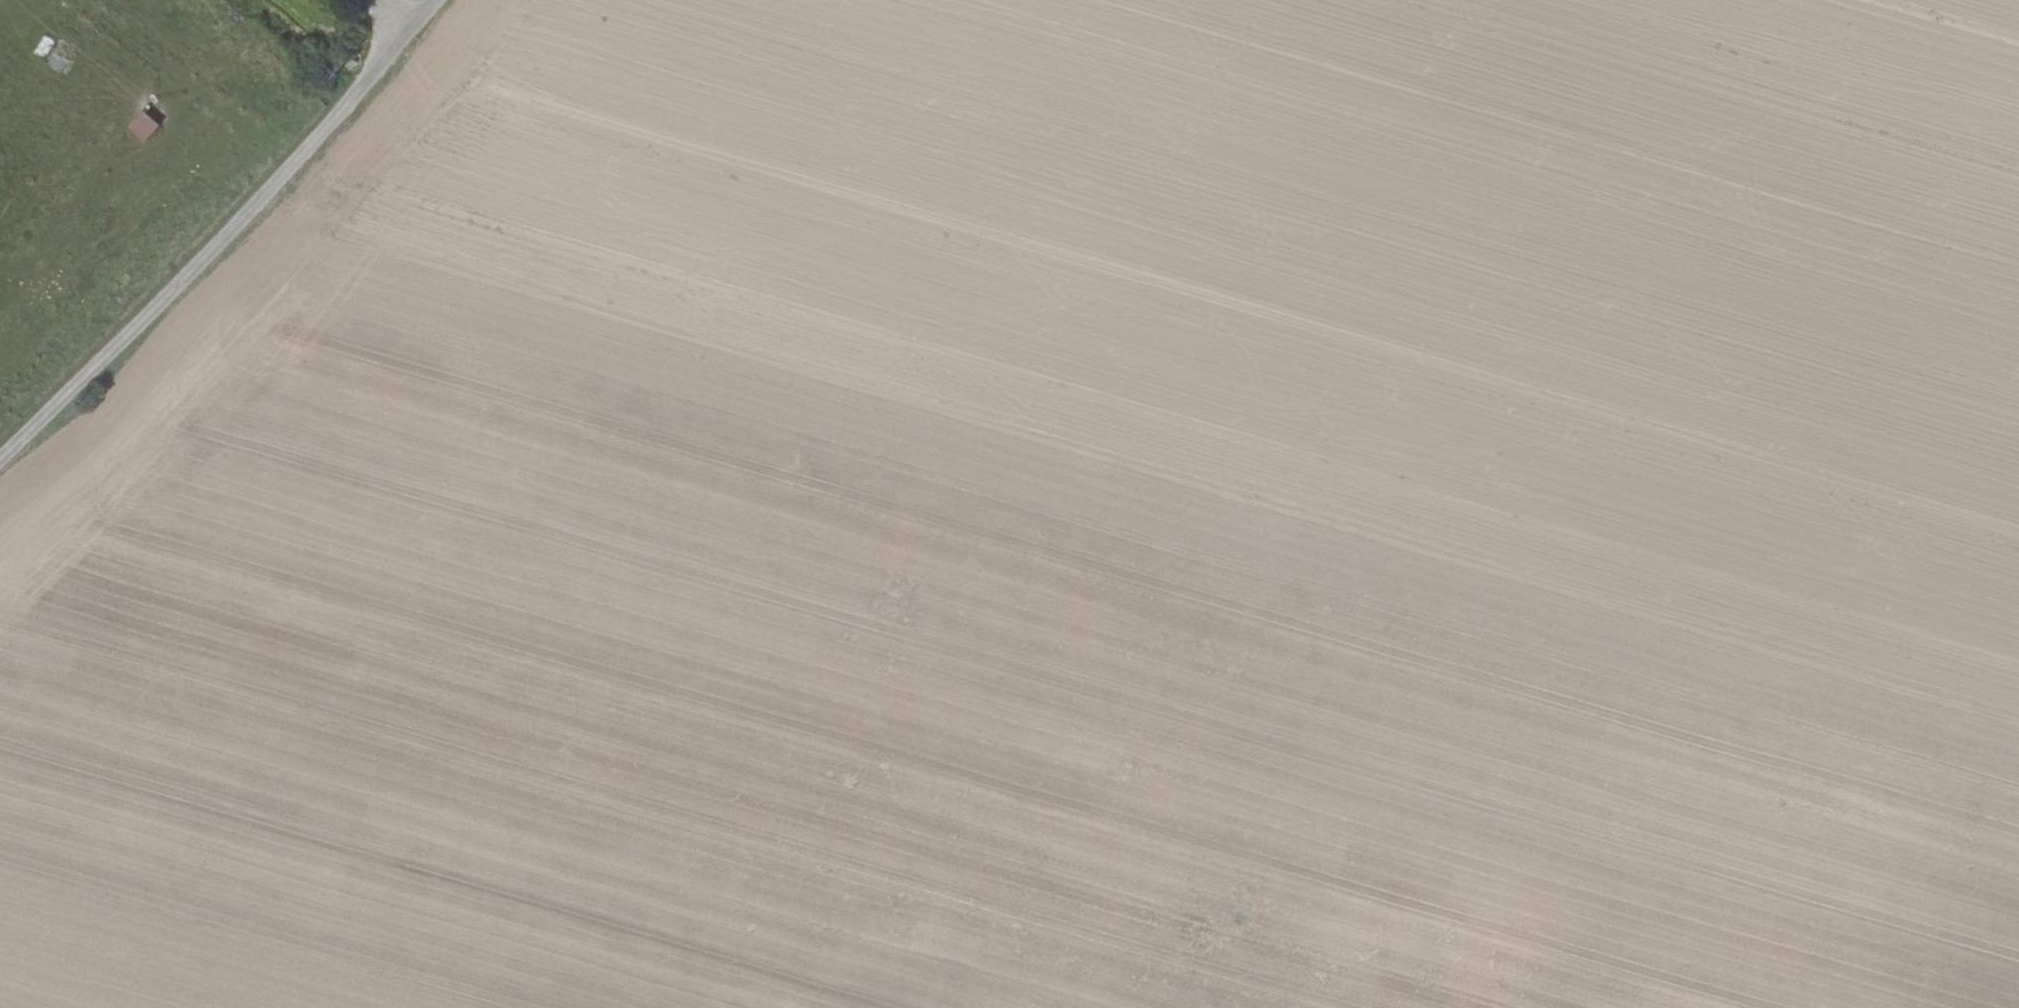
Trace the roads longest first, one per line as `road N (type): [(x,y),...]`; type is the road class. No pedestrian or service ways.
road 1 (unclassified): [(443,0),(0,453)]

